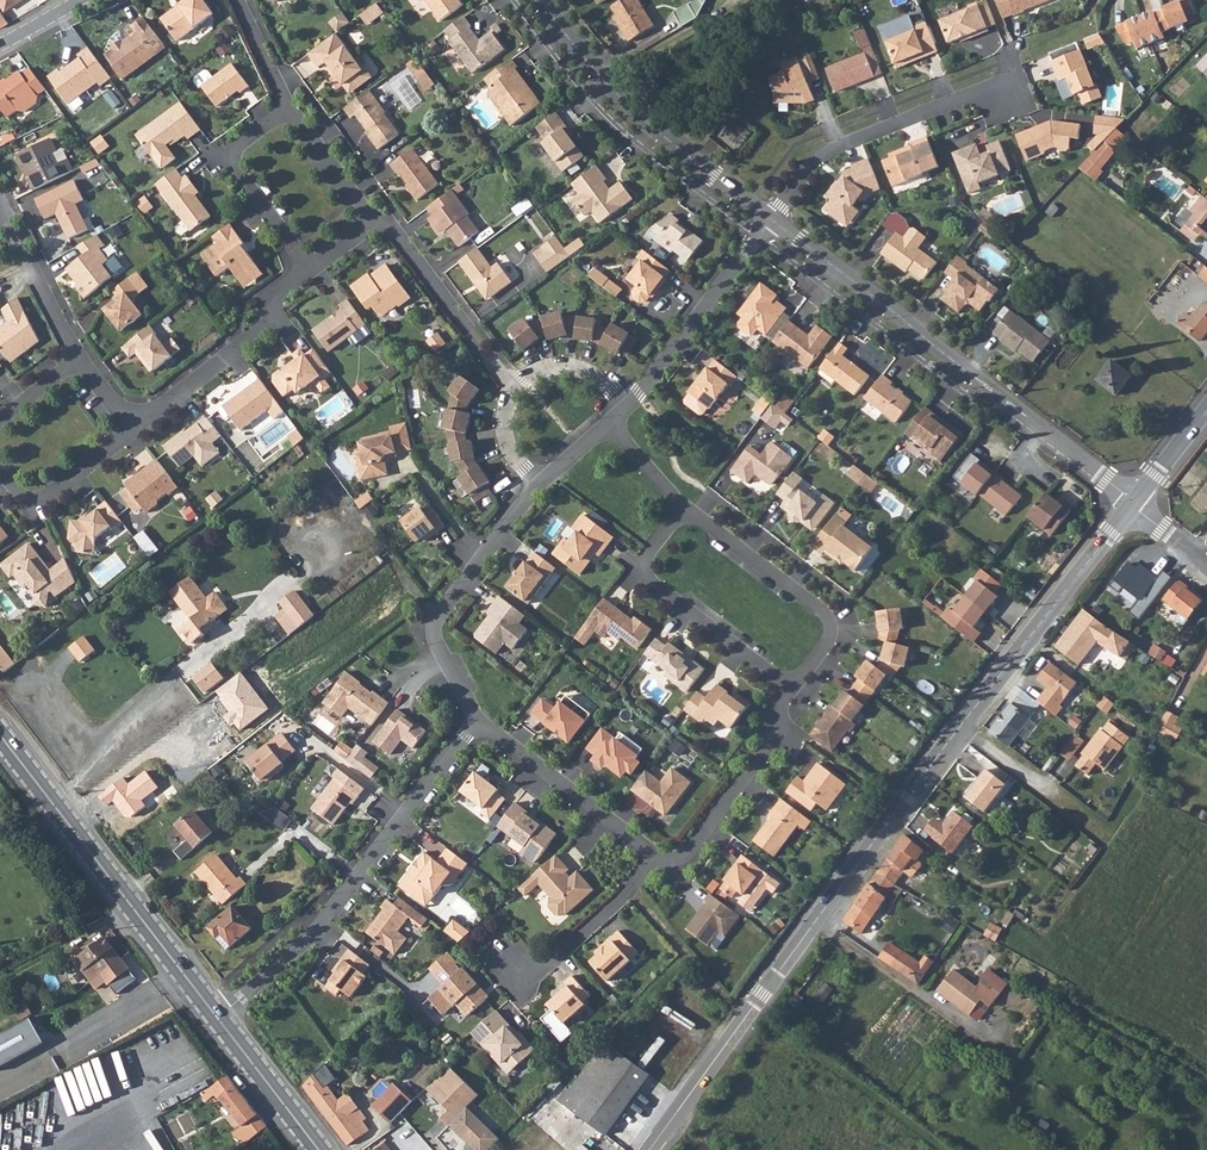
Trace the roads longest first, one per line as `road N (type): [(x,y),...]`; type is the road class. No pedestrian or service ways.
road 1 (secondary): [(648,1149),(1131,502)]
road 2 (residential): [(774,220),(1131,502)]
road 3 (residential): [(475,720),(315,931),(217,1018)]
road 4 (tertiary): [(0,734),(217,1018)]
road 5 (residential): [(541,0),(640,116),(774,220)]
road 6 (residential): [(0,694),(30,688),(89,744),(228,632)]
road 7 (residential): [(539,485),(433,629),(475,720)]
road 8 (residential): [(1005,100),(968,96),(845,142),(805,173),(774,220)]
road 9 (residential): [(685,505),(649,553),(648,580),(791,688)]
road 10 (residential): [(791,688),(828,641),(827,617),(685,505)]
road 11 (residential): [(311,272),(278,297),(266,327),(134,429)]
road 12 (residential): [(774,220),(626,406)]
road 13 (residential): [(654,858),(688,856),(768,743),(791,688)]
road 14 (residential): [(475,720),(654,858)]
road 15 (residential): [(368,225),(387,227),(512,386)]
road 16 (residential): [(311,272),(233,167),(237,146),(288,110)]
road 17 (residential): [(654,858),(542,968),(516,969)]
road 18 (residential): [(134,429),(42,506),(19,501),(0,475)]
road 19 (residential): [(78,357),(0,200)]
road 20 (tertiary): [(217,1018),(319,1149)]
road 21 (residential): [(288,110),(368,225)]
road 22 (residential): [(626,406),(591,376),(562,367),(512,386)]
road 23 (secondary): [(1131,502),(1206,406)]
road 24 (residential): [(236,0),(288,110)]

